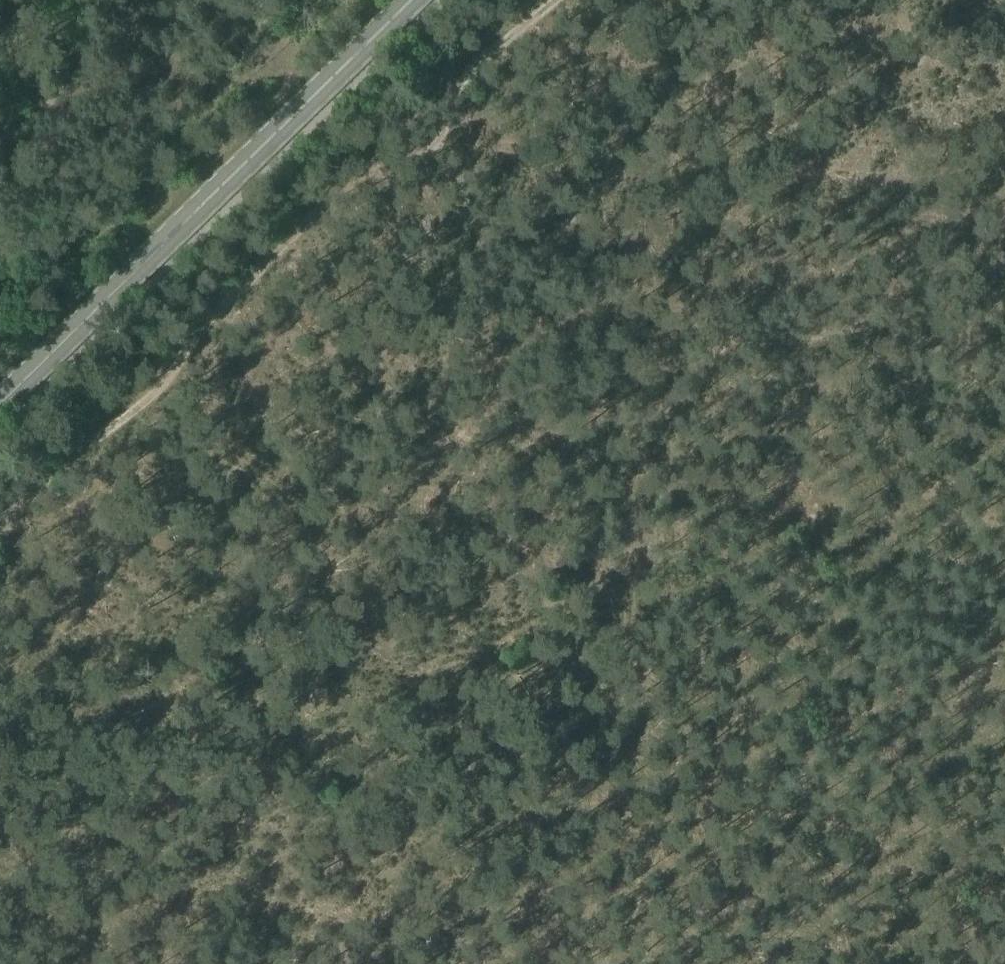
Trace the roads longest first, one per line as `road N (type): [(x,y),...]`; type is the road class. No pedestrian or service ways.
road 1 (track): [(551,0),(0,528)]
road 2 (primary): [(0,404),(413,0)]

